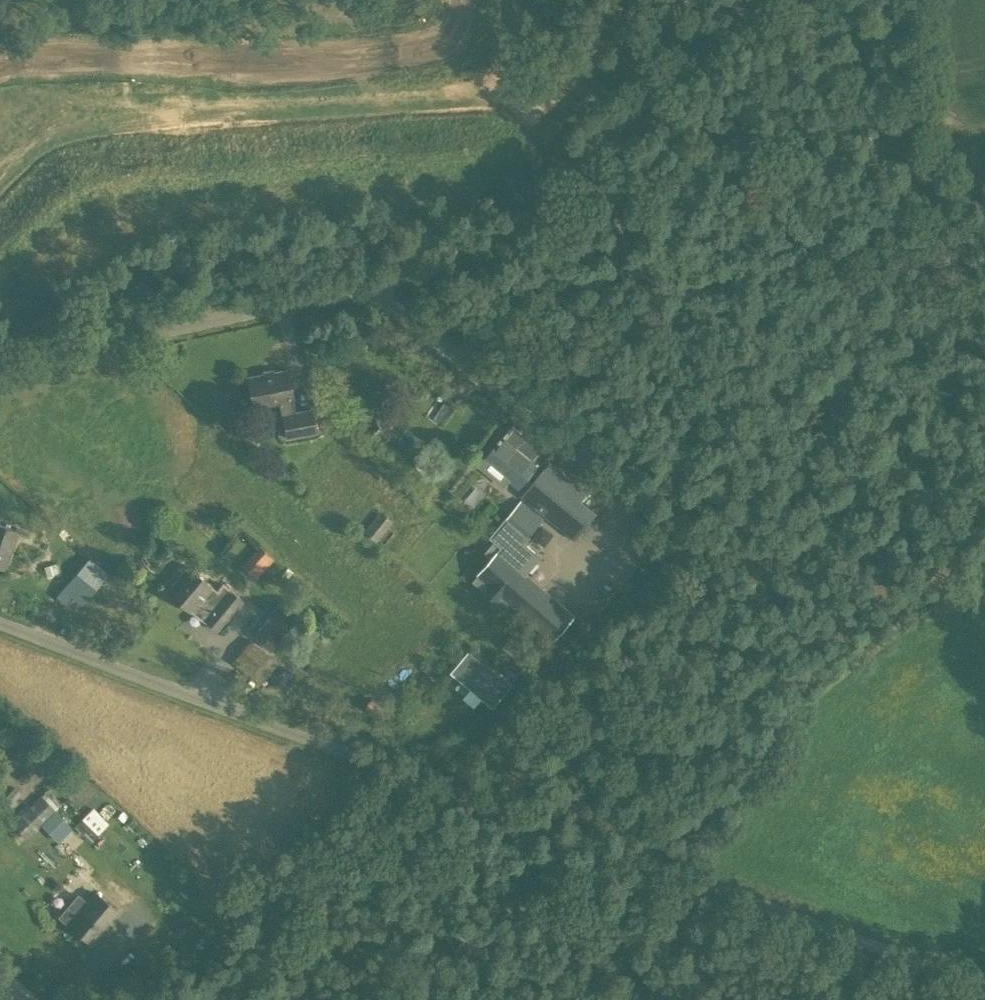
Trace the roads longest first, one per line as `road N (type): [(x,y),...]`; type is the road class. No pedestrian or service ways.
road 1 (unclassified): [(0,368),(455,260),(520,219),(742,0)]
road 2 (unclassified): [(565,832),(0,623)]
road 3 (track): [(610,847),(984,989)]
road 4 (track): [(565,832),(655,999)]

